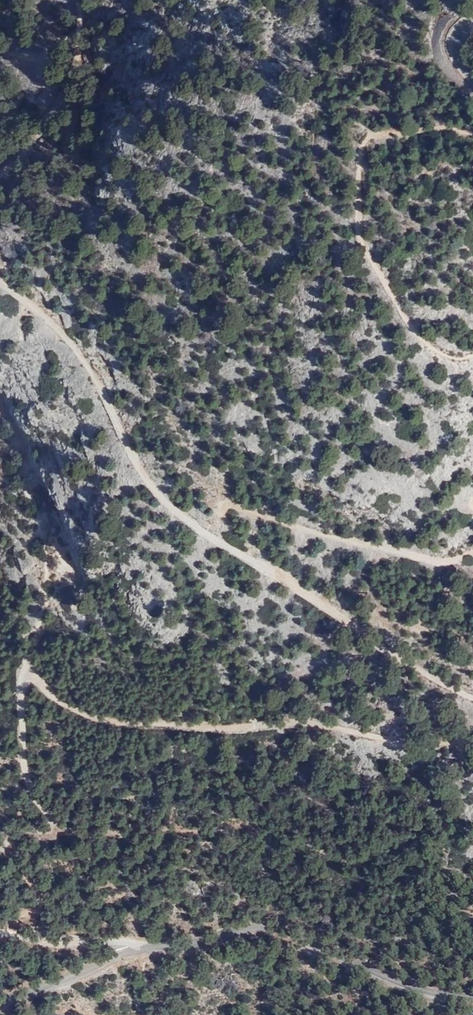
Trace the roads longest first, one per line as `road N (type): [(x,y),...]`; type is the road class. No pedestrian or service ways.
road 1 (track): [(17,836),(40,834),(53,822),(26,775),(20,685),(28,673),(89,716),(127,724),(317,724),(403,742),(472,740)]
road 2 (unclassified): [(0,1001),(138,948),(243,929),(274,930),(395,984),(472,1001)]
road 3 (track): [(265,568),(159,495),(65,338),(0,280)]
road 4 (track): [(472,698),(412,667),(265,568)]
road 5 (track): [(0,174),(59,110),(81,0)]
road 6 (track): [(11,922),(138,948)]

